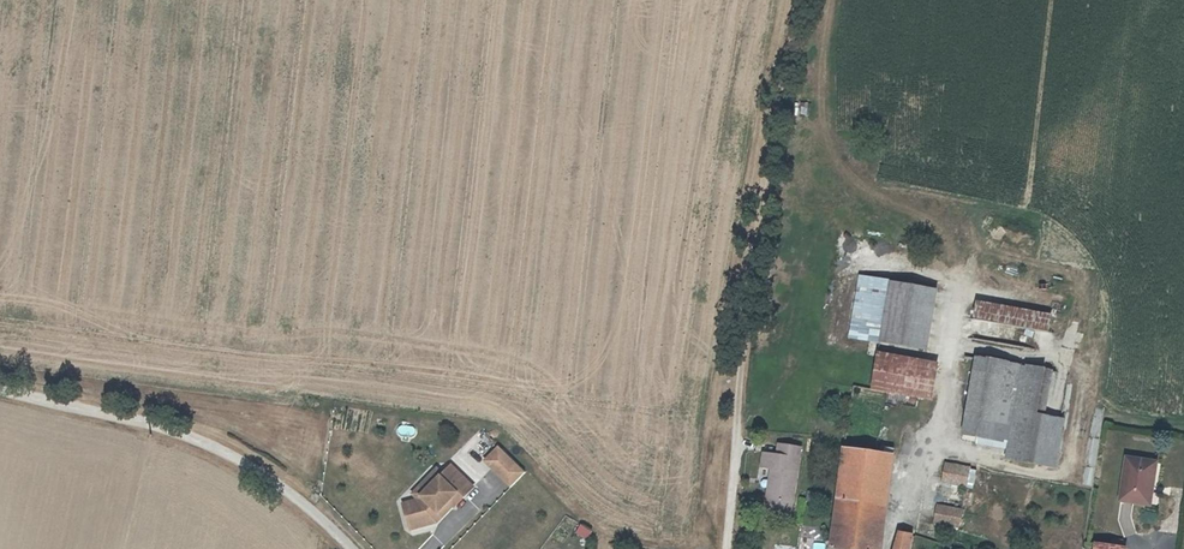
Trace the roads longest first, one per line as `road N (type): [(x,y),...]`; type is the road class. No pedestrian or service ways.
road 1 (track): [(735,443),(752,242),(800,0)]
road 2 (unclassified): [(352,548),(285,491),(193,439),(0,387)]

